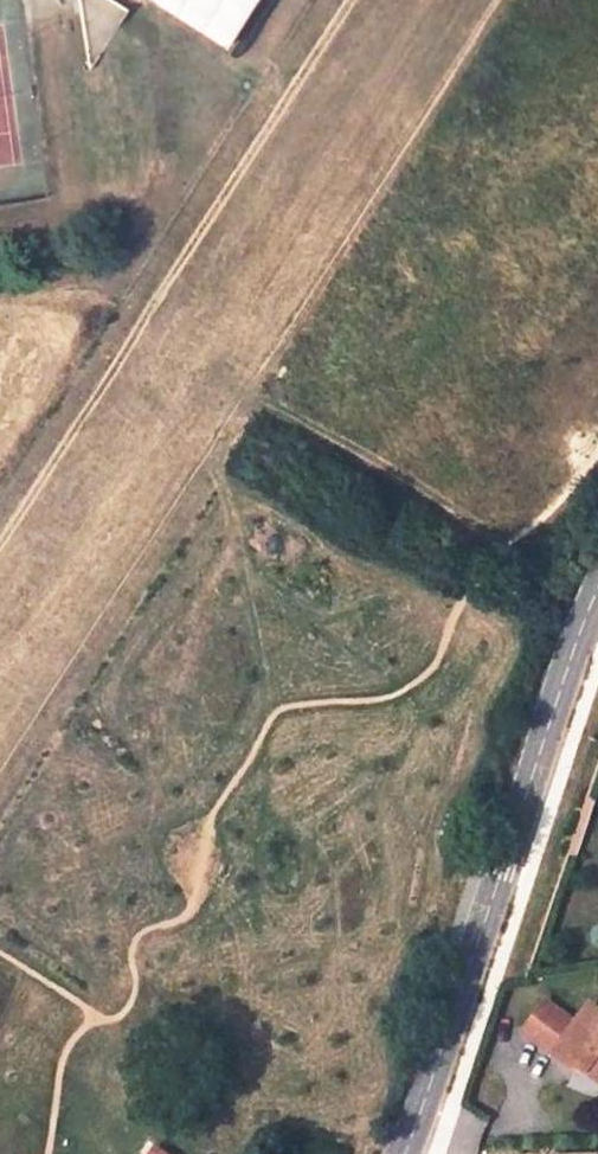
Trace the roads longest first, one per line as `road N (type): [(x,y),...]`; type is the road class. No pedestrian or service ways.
road 1 (tertiary): [(592,604),(405,1153)]

